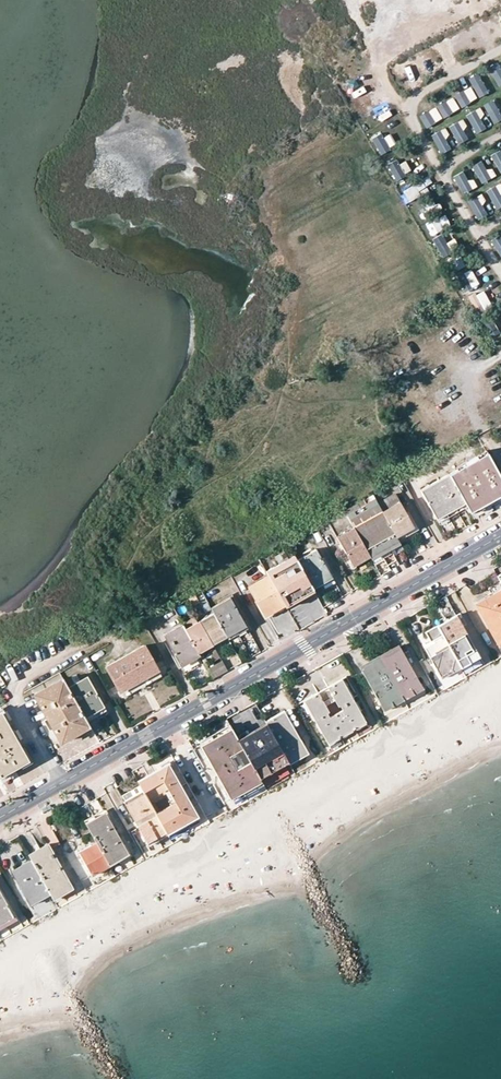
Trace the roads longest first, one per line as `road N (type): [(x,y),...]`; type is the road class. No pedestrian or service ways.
road 1 (tertiary): [(0,818),(500,538)]

